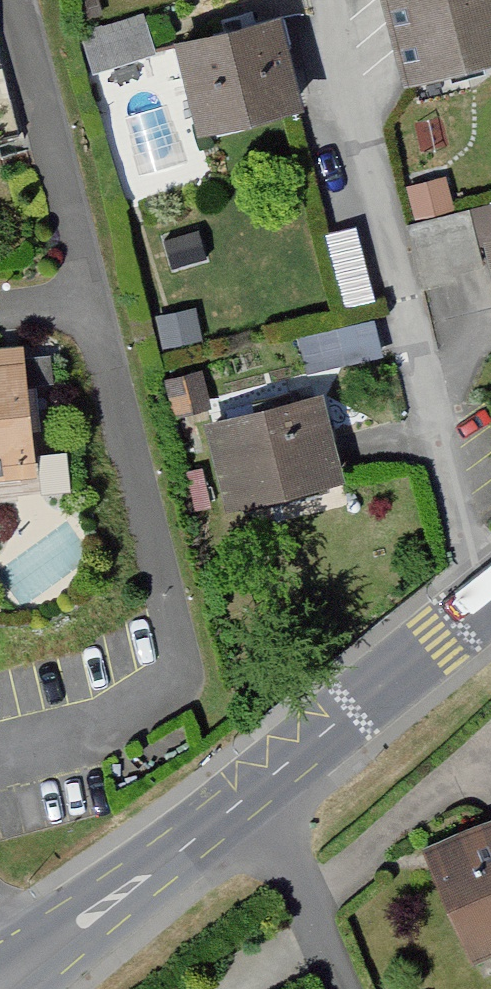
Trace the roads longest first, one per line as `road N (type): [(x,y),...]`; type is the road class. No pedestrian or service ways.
road 1 (residential): [(318,0),(483,604)]
road 2 (tertiary): [(0,984),(483,604)]
road 3 (track): [(169,667),(79,304),(0,312)]
road 4 (track): [(79,304),(11,0)]

